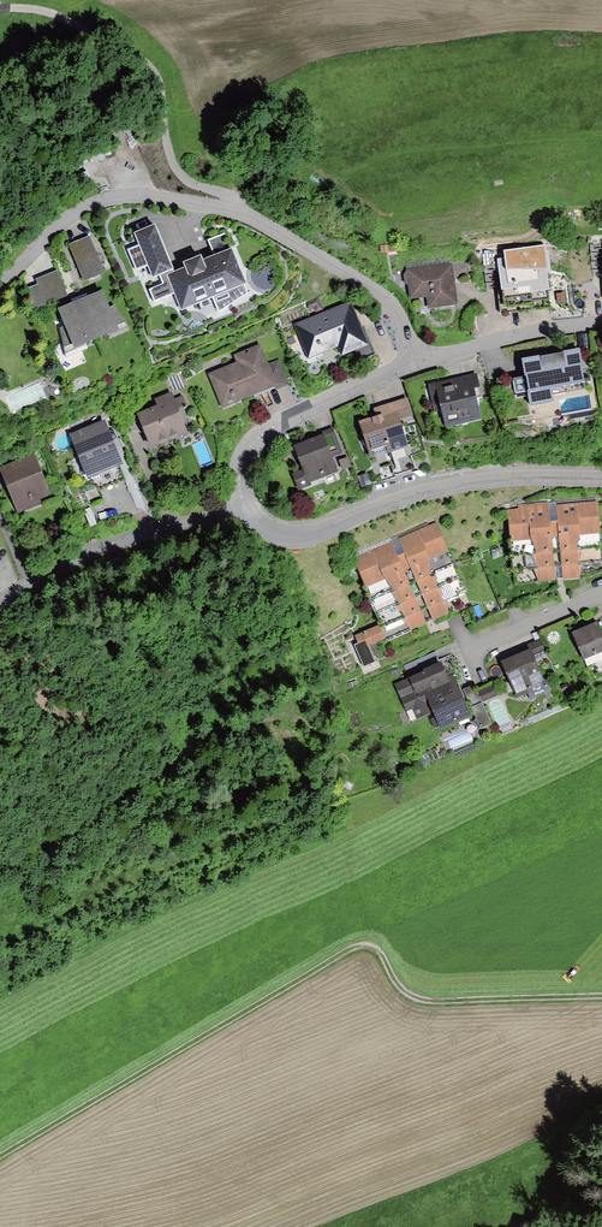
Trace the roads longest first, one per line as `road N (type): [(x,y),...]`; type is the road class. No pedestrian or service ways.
road 1 (track): [(0,1156),(350,949),(376,949),(397,983),(421,999),(601,995)]
road 2 (residential): [(245,504),(267,530),(293,536),(440,488),(601,477)]
road 3 (track): [(0,872),(249,719)]
road 4 (residential): [(253,219),(151,196),(102,201),(58,222),(0,284)]
road 5 (residential): [(245,504),(79,561),(0,600)]
road 6 (residential): [(410,359),(256,438),(241,464),(245,504)]
road 7 (residential): [(253,219),(387,299),(403,317),(410,359)]
road 8 (track): [(201,854),(90,893),(42,922),(0,932)]
road 9 (residential): [(410,359),(601,323)]

